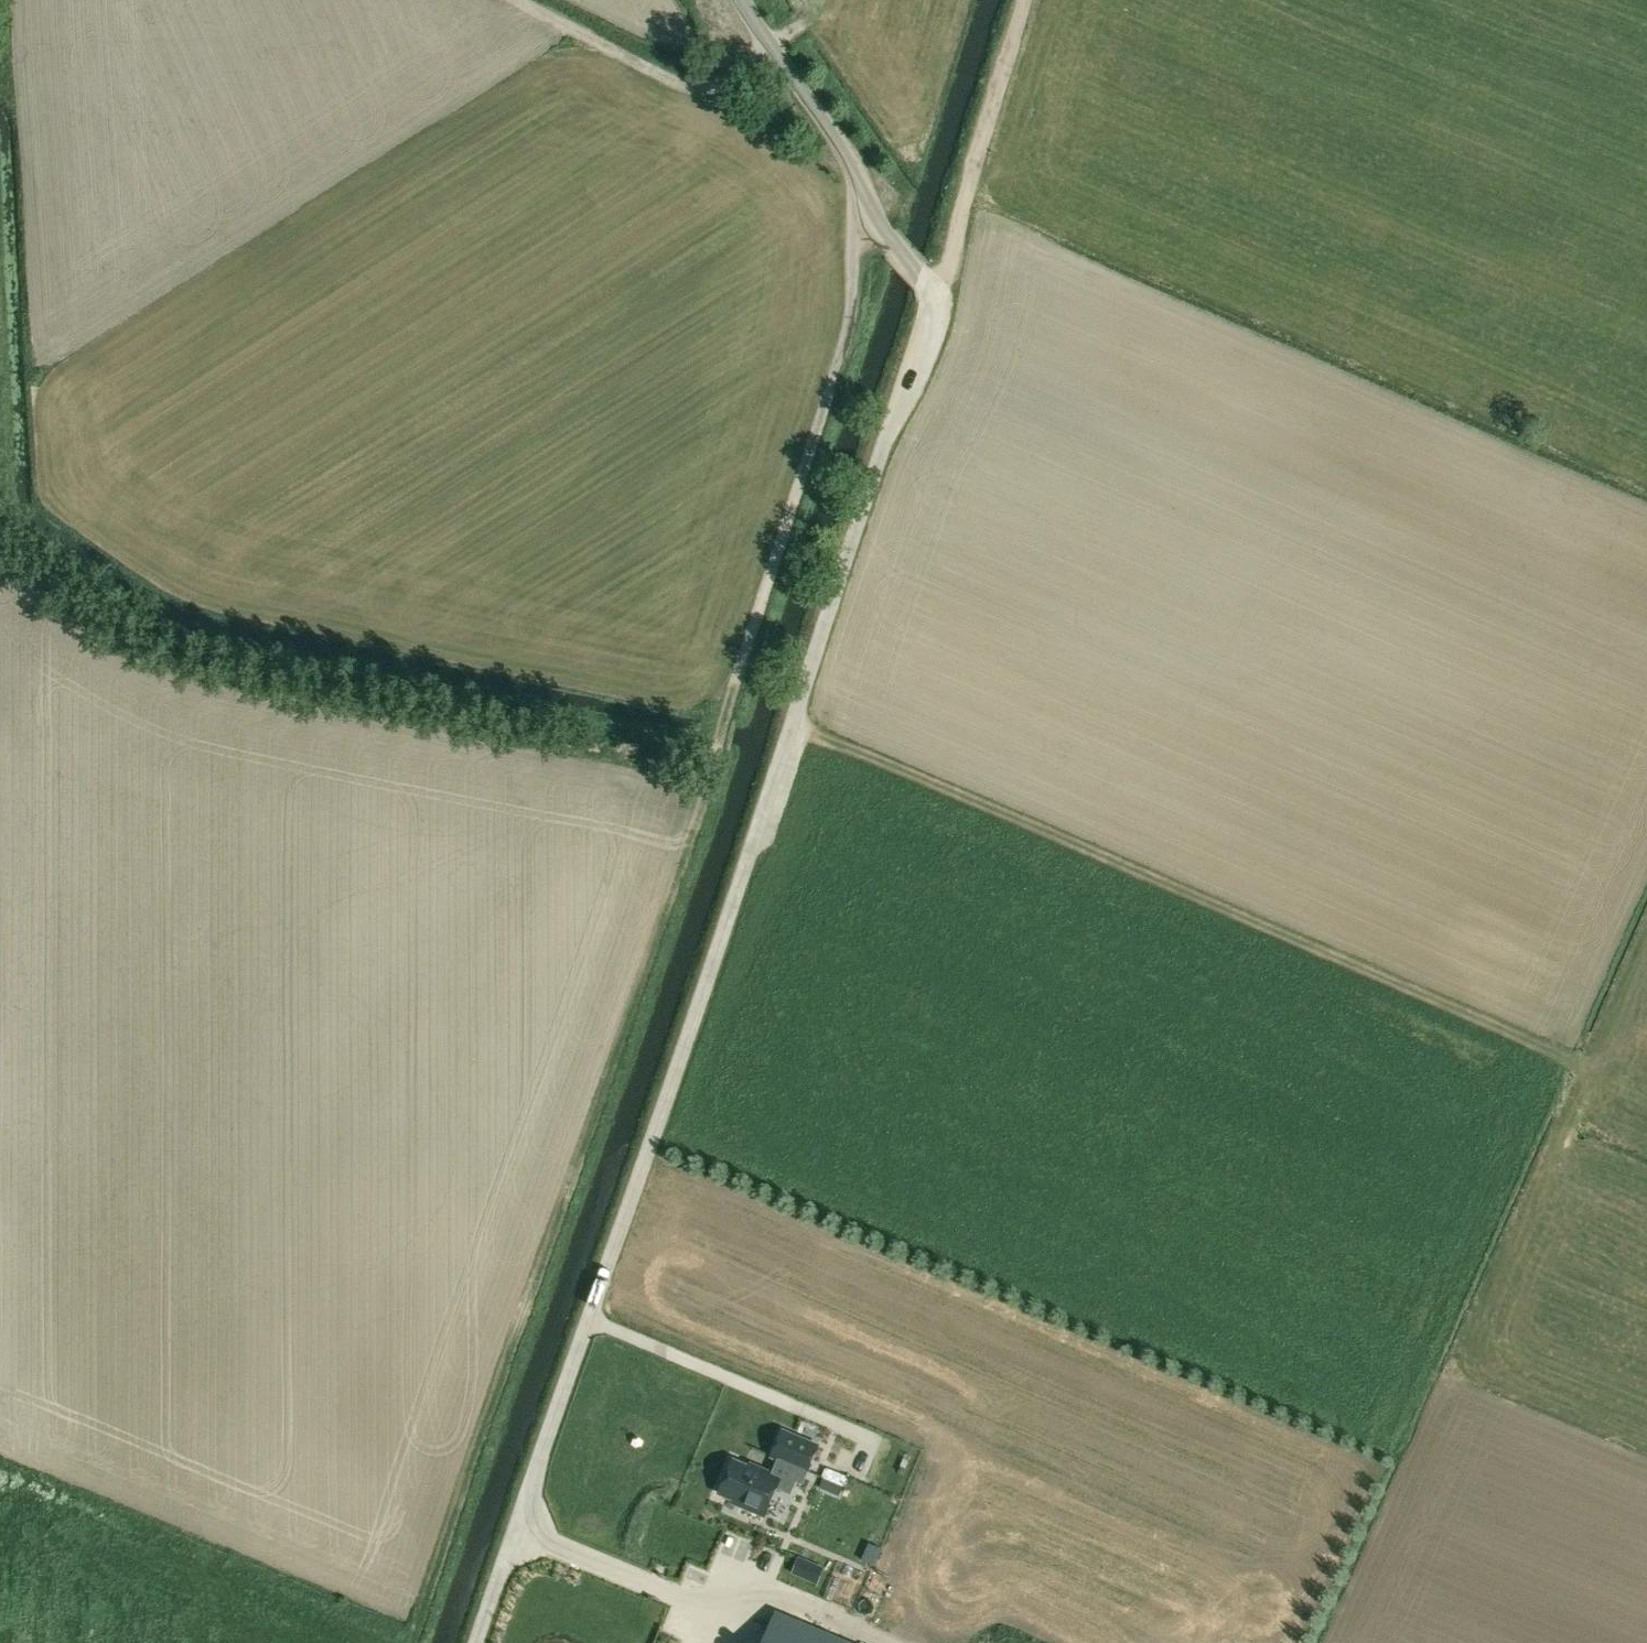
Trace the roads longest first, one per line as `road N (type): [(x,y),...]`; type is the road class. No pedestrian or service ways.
road 1 (unclassified): [(475,1642),(937,289),(883,234),(842,147),(741,0)]
road 2 (track): [(937,289),(1027,0)]

